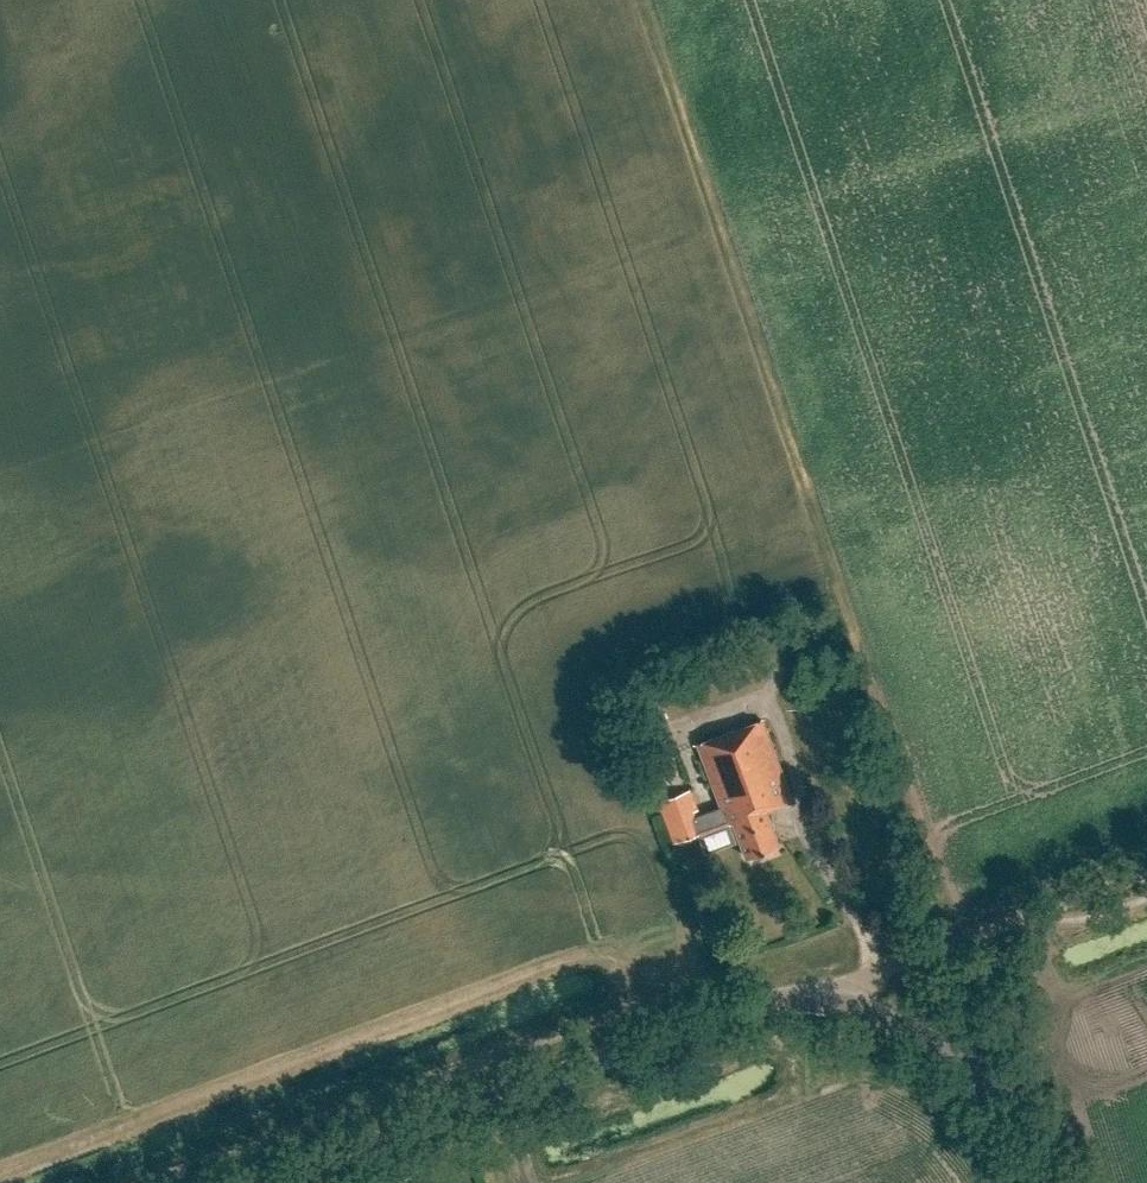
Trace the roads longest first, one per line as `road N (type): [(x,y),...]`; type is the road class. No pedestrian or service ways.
road 1 (unclassified): [(272,1182),(781,1002)]
road 2 (unclassified): [(781,1002),(874,1017),(944,1049),(1008,1105),(1054,1182)]
road 3 (unclassified): [(781,1002),(1034,915)]
road 4 (track): [(1034,915),(1146,874)]

